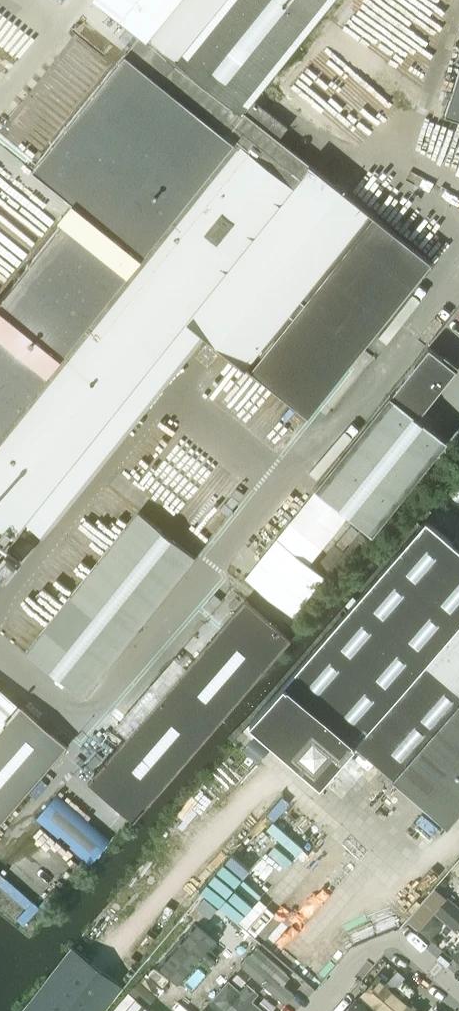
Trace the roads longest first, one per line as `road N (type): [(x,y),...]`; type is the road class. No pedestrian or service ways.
road 1 (unclassified): [(315,1010),(384,943),(402,947),(458,996)]

